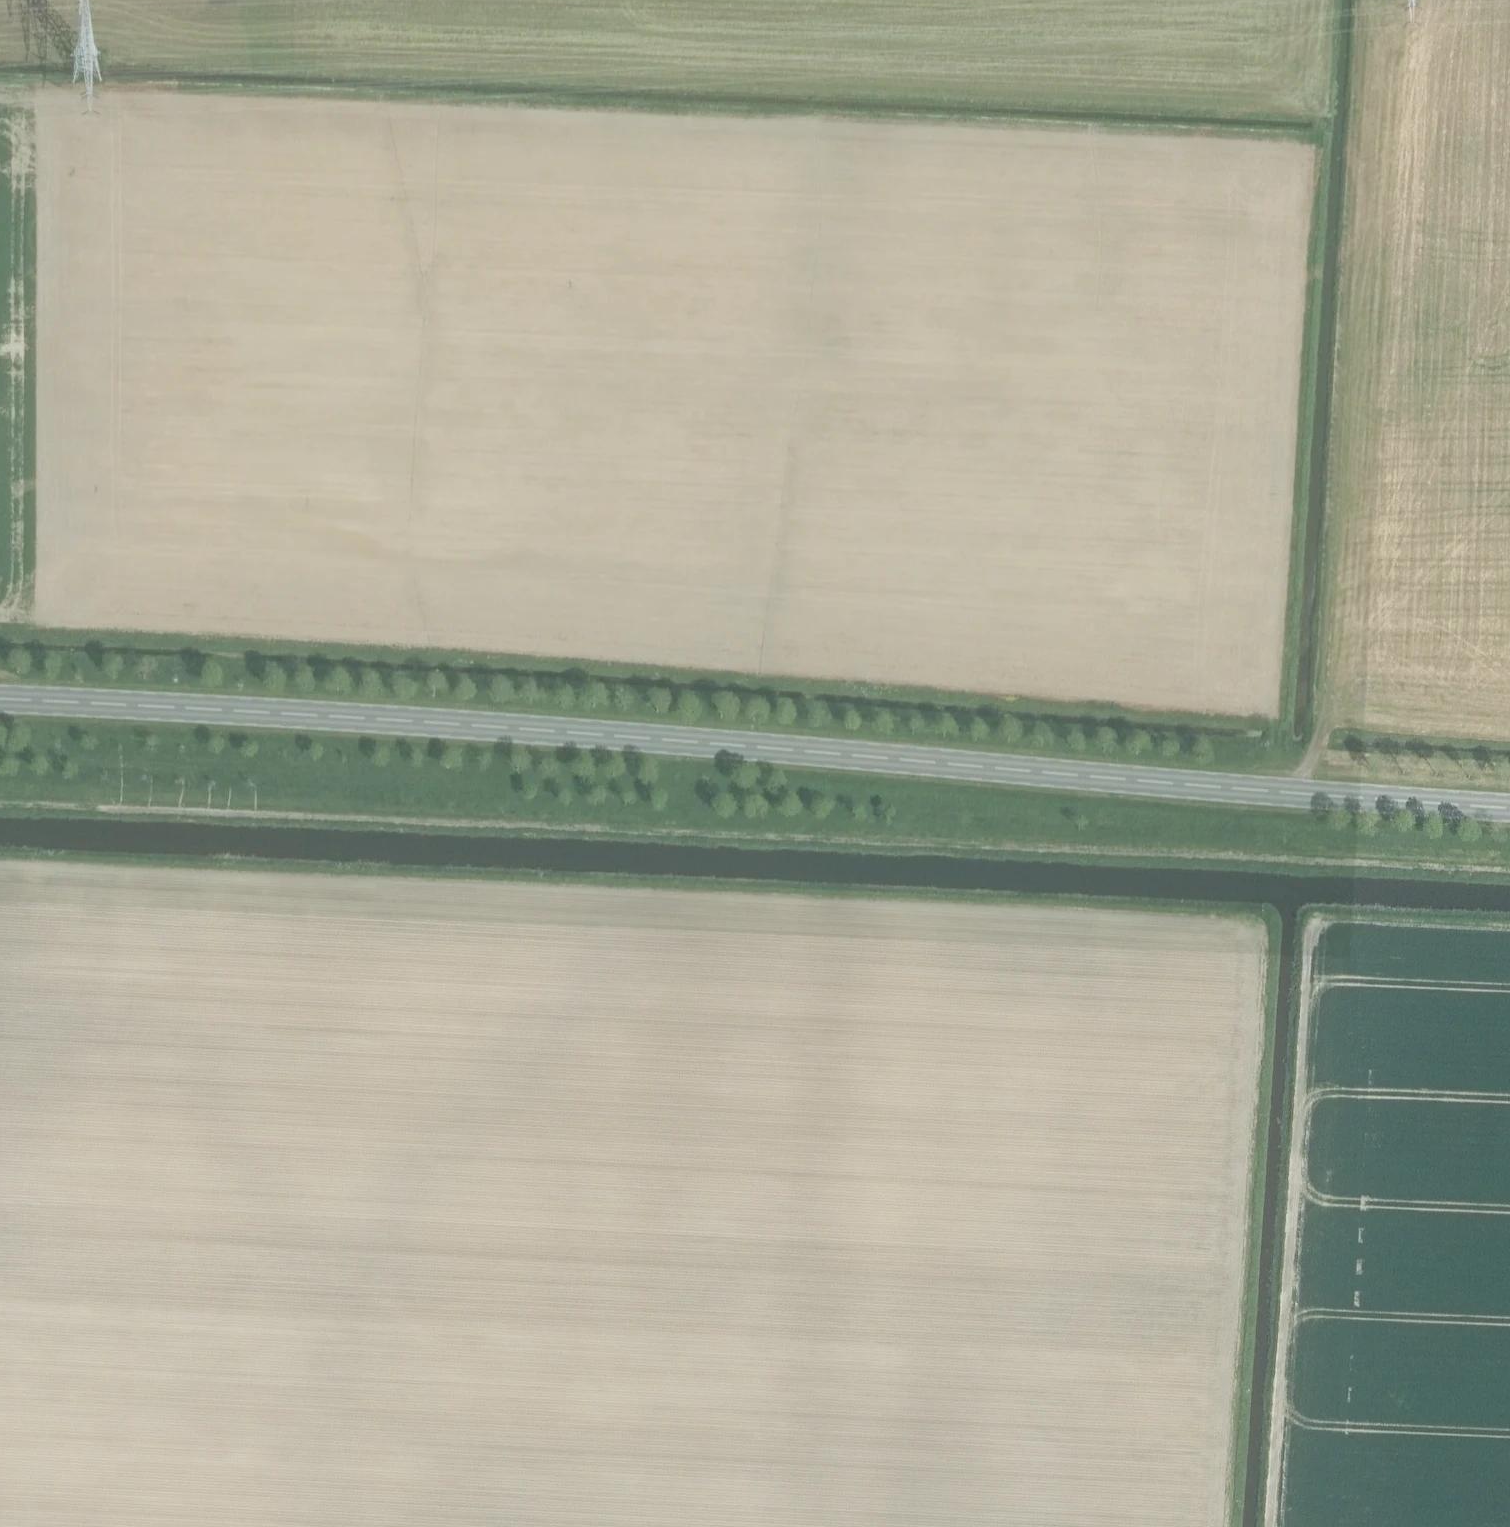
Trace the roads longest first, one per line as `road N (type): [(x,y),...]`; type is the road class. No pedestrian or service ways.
road 1 (primary): [(1509,809),(613,736),(0,699)]

